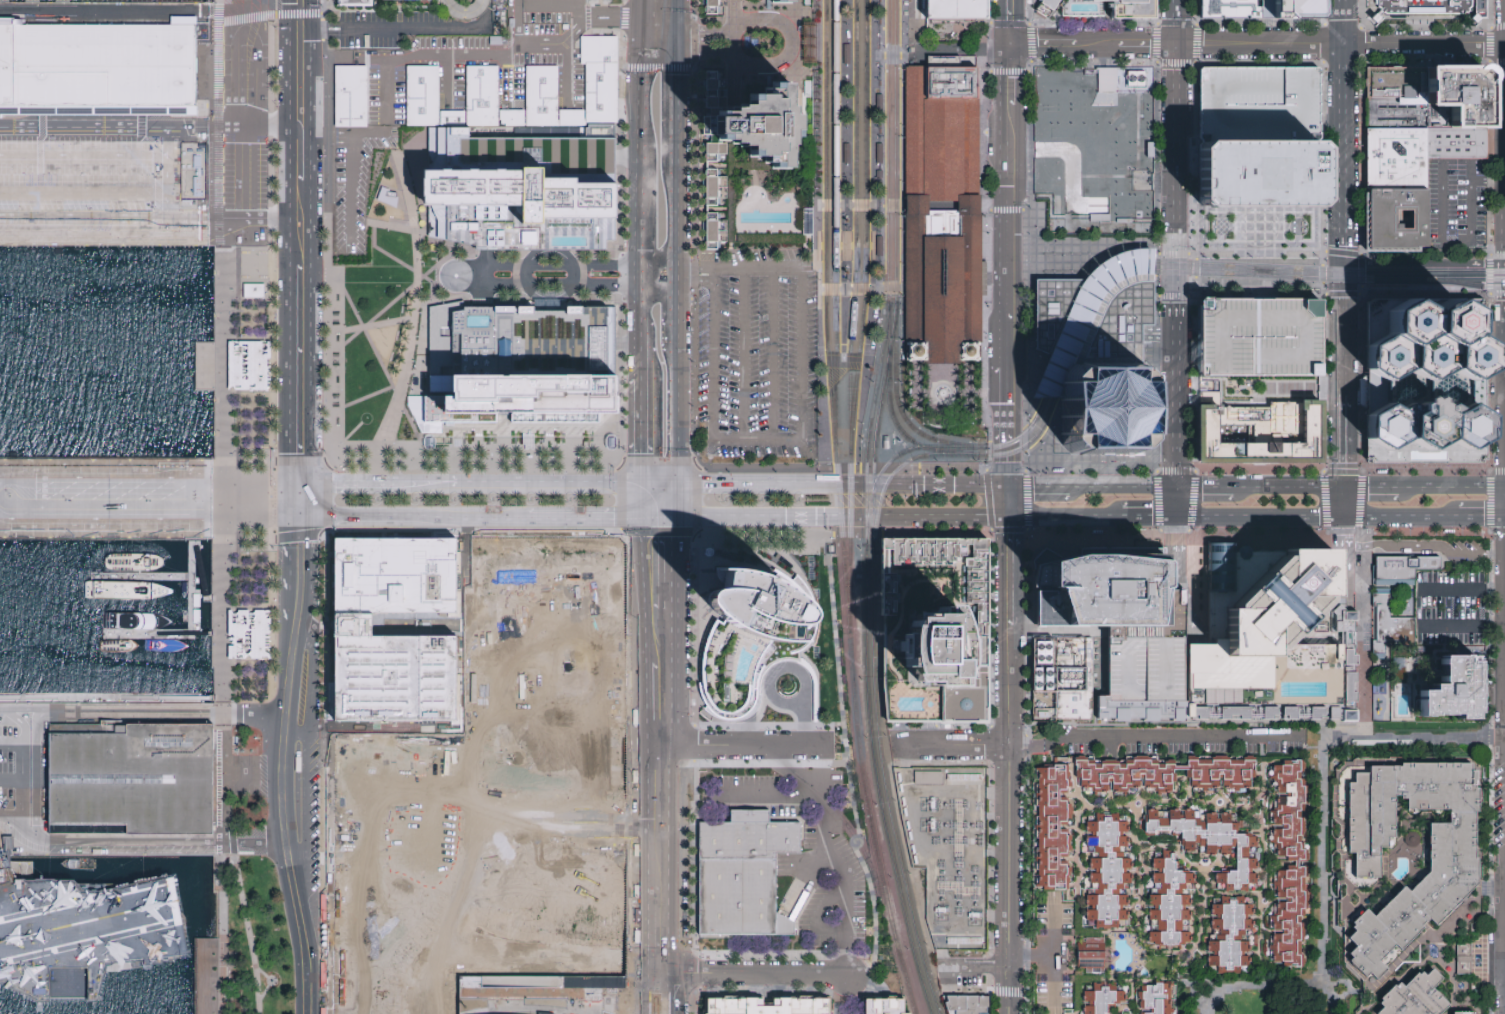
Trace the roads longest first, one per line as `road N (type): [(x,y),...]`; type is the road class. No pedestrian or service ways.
road 1 (primary): [(314,1013),(288,781),(311,516)]
road 2 (primary): [(311,484),(309,0)]
road 3 (primary): [(288,631),(272,804),(297,1013)]
road 4 (tertiary): [(1009,630),(1008,1013)]
road 5 (secondary): [(673,517),(975,517)]
road 6 (residential): [(0,519),(285,515)]
road 7 (residential): [(285,483),(0,483)]
road 8 (secondary): [(1017,488),(1016,210)]
road 9 (primary): [(289,0),(289,258)]
road 10 (residential): [(292,713),(50,712)]
road 11 (residential): [(37,839),(260,845),(276,852)]
road 12 (residential): [(0,212),(229,218)]
road 13 (secondary): [(1175,490),(1175,263)]
road 14 (primary): [(289,258),(291,483)]
road 15 (residential): [(223,130),(0,129)]
road 16 (secondary): [(1175,263),(1176,45)]
road 17 (secondary): [(311,516),(528,517)]
road 18 (secondary): [(988,488),(777,486)]
road 19 (residential): [(834,743),(640,745)]
road 20 (secondary): [(1347,44),(1346,234)]
road 21 (secondary): [(638,486),(452,485)]
road 22 (residential): [(640,272),(457,274)]
road 23 (residential): [(847,976),(672,976)]
road 24 (secondary): [(999,141),(1002,313)]
road 25 (tertiary): [(1176,45),(1347,44)]
road 26 (secondary): [(1175,517),(1346,517)]
road 27 (tertiary): [(1346,266),(1504,263)]
road 28 (tertiary): [(1347,44),(1504,44)]
road 29 (primary): [(672,976),(667,822)]
road 30 (residential): [(310,201),(300,182),(296,129),(223,130)]
road 31 (primary): [(638,517),(640,662)]
road 32 (primary): [(640,745),(643,884)]
road 33 (primary): [(668,745),(673,610)]
road 34 (residential): [(893,745),(1027,747)]
road 35 (residential): [(50,712),(35,726),(37,839)]
road 36 (primary): [(640,262),(639,383)]
road 37 (tertiary): [(1018,52),(1137,45)]

